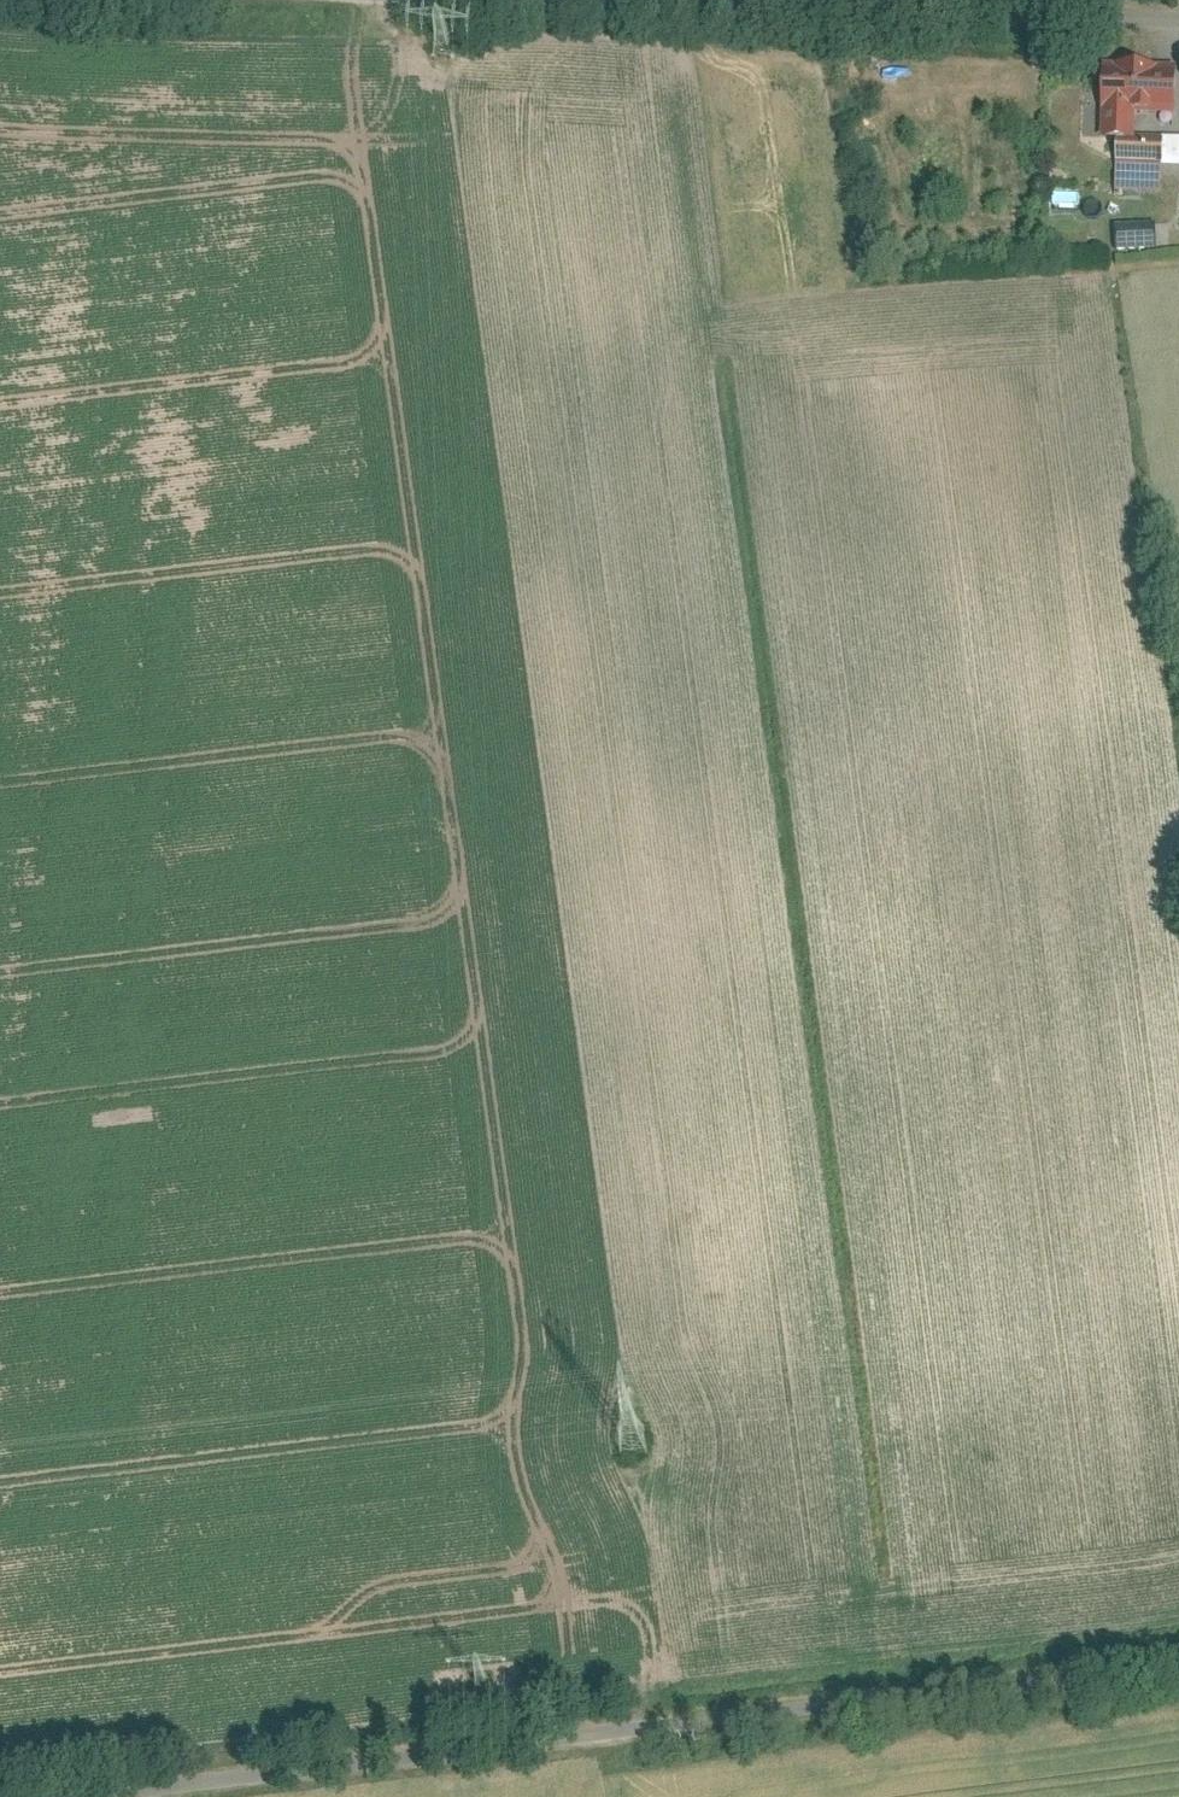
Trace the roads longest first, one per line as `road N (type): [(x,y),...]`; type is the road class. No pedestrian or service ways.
road 1 (unclassified): [(75,1796),(1178,1651)]
road 2 (residential): [(988,9),(637,0)]
road 3 (residential): [(988,9),(1178,12)]

